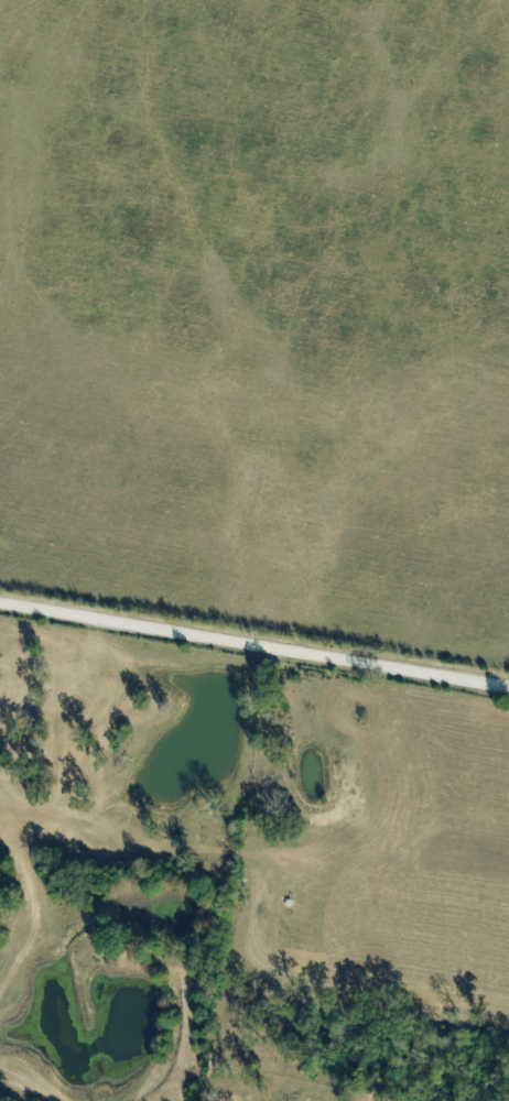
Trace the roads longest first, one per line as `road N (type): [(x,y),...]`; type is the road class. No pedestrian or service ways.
road 1 (residential): [(508,688),(0,606)]

